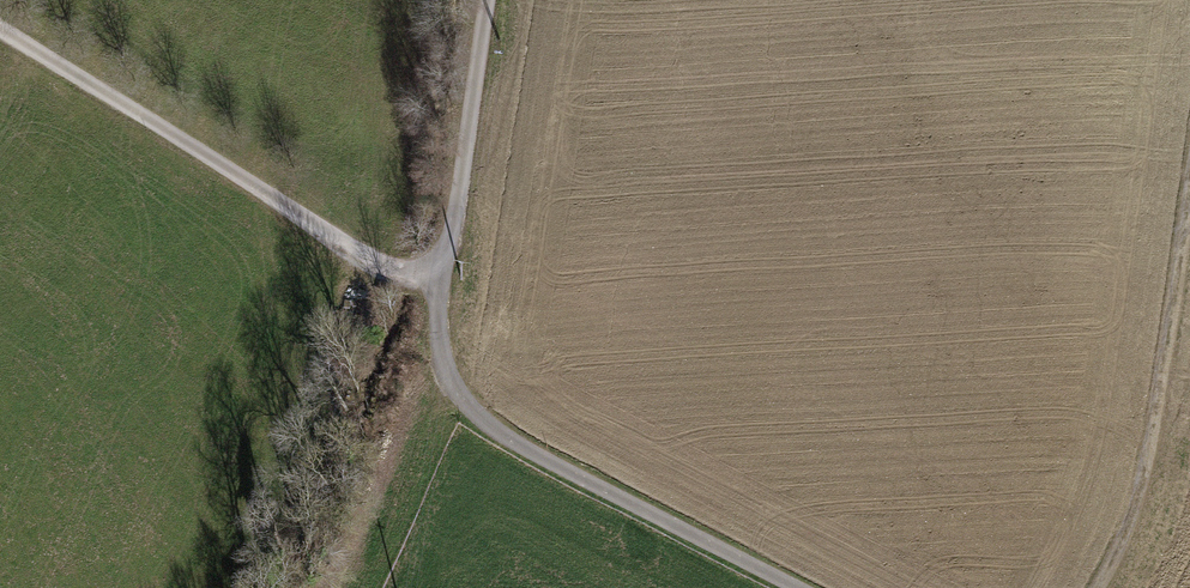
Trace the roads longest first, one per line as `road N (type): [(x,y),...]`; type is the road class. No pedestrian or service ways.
road 1 (track): [(798,587),(493,429),(452,380),(441,347),(439,292),(490,0)]
road 2 (track): [(439,292),(0,35)]
road 3 (track): [(1189,213),(1159,441),(1104,587)]

